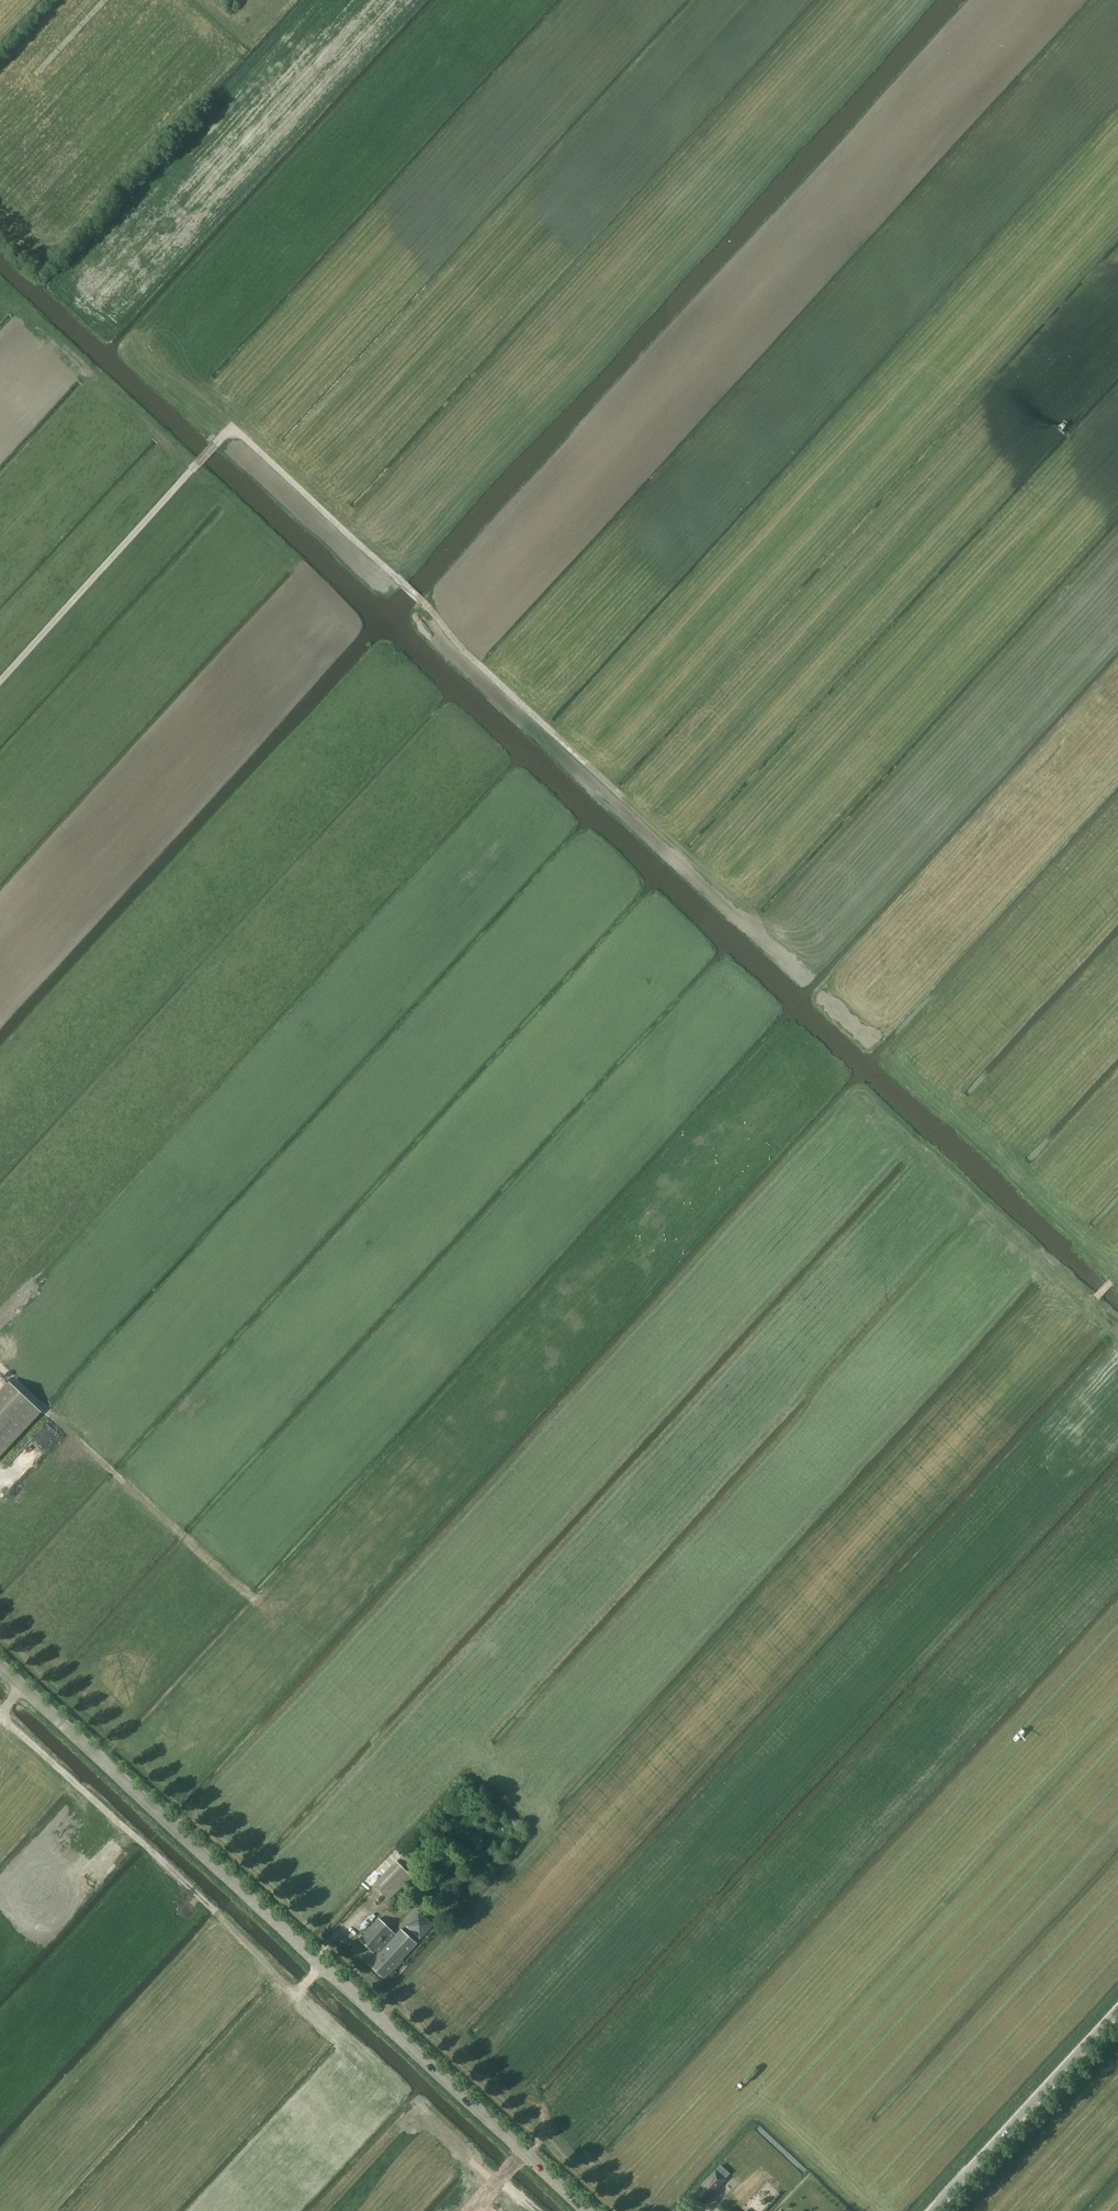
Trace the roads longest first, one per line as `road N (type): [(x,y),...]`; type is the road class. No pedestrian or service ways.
road 1 (track): [(813,910),(782,943),(232,429)]
road 2 (unclassified): [(584,2210),(0,1667)]
road 3 (track): [(195,2115),(301,1990),(0,1713)]
road 4 (track): [(379,2018),(396,2003),(462,2033),(540,2113),(544,2134),(630,2041)]
road 5 (track): [(0,683),(193,470)]
road 6 (unclassified): [(931,2210),(1117,2009)]
road 7 (track): [(482,1915),(396,2003)]

